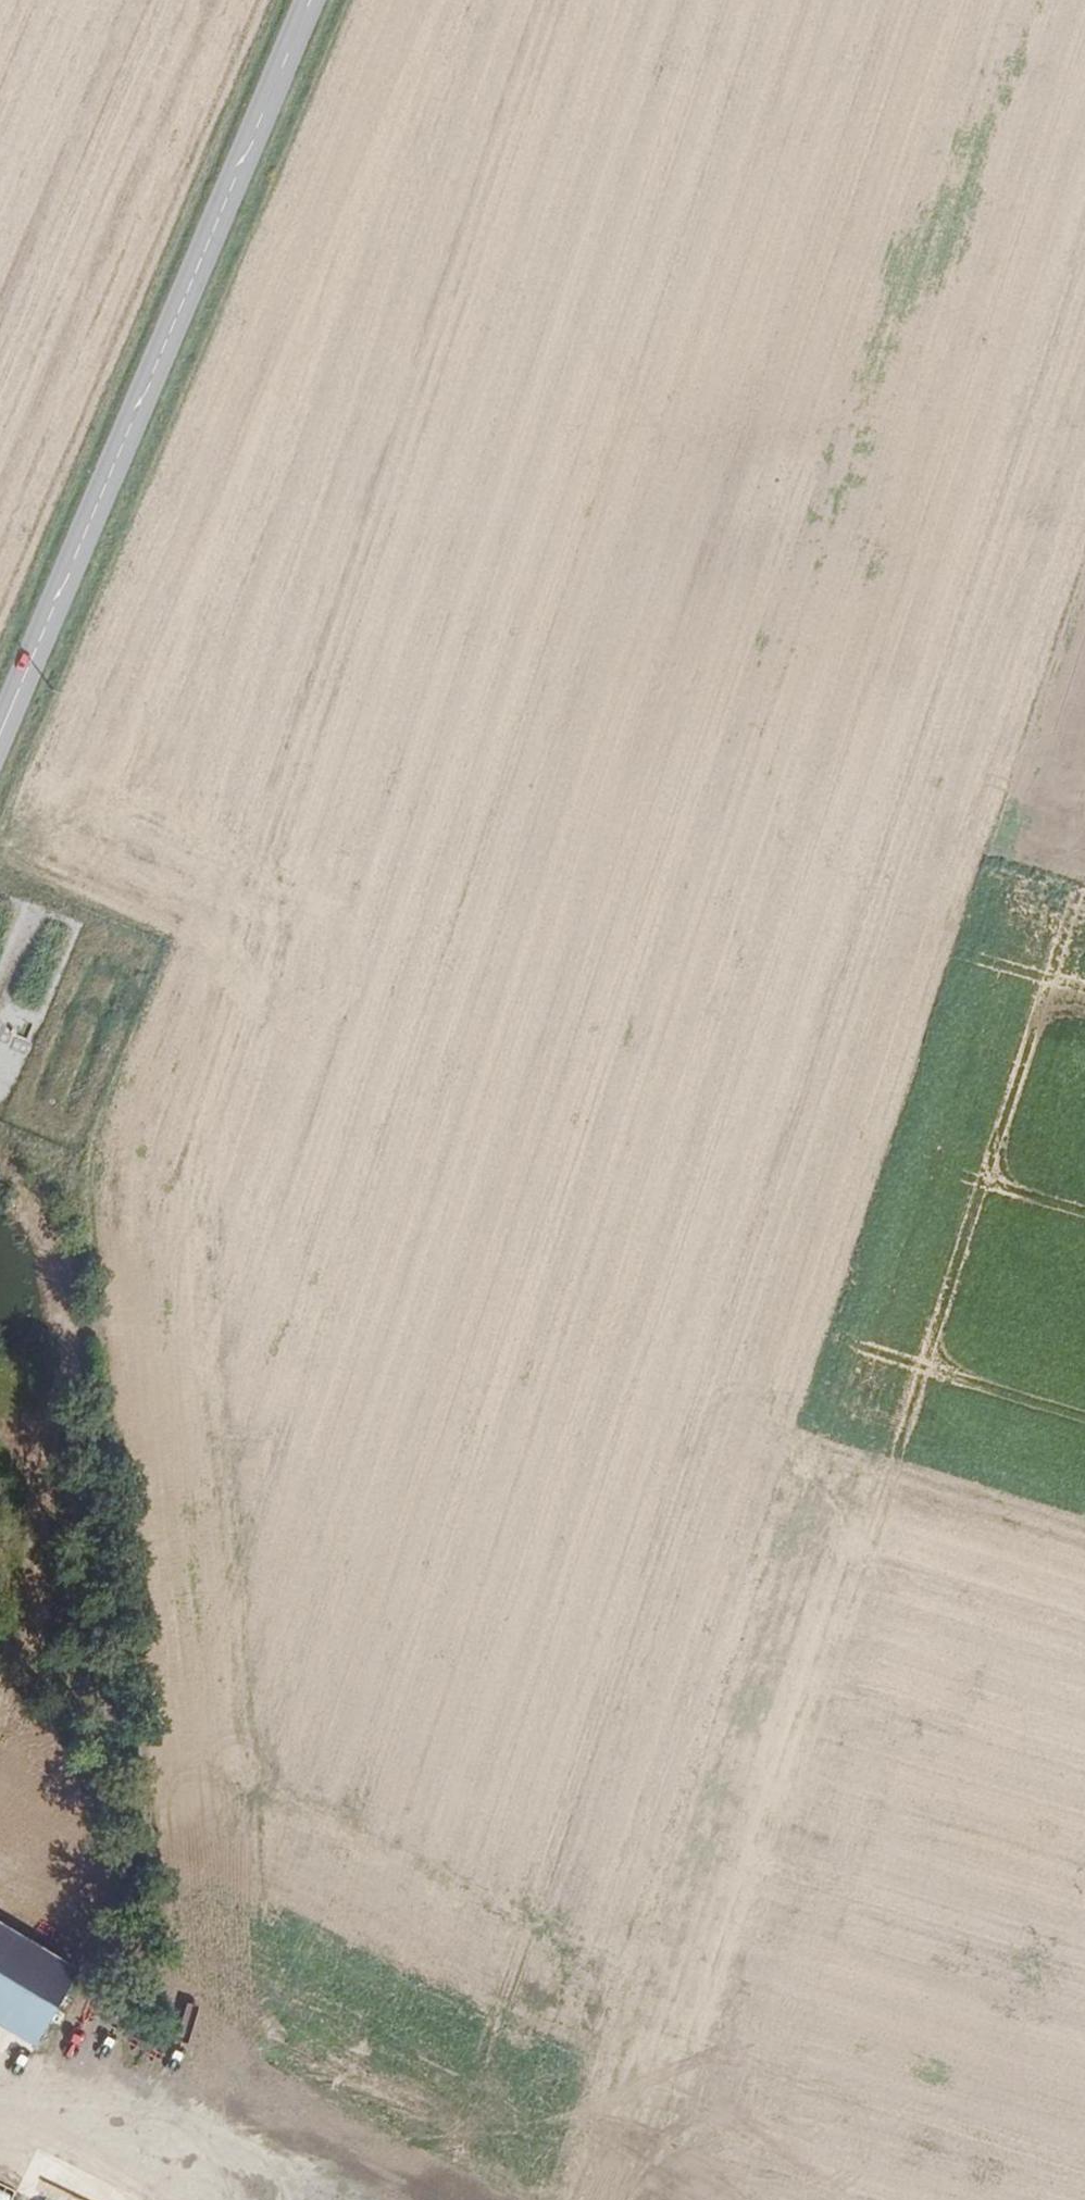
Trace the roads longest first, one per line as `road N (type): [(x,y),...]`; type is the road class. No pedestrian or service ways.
road 1 (secondary): [(0,746),(312,0)]
road 2 (track): [(0,1685),(45,1521),(42,1472),(0,1430)]

